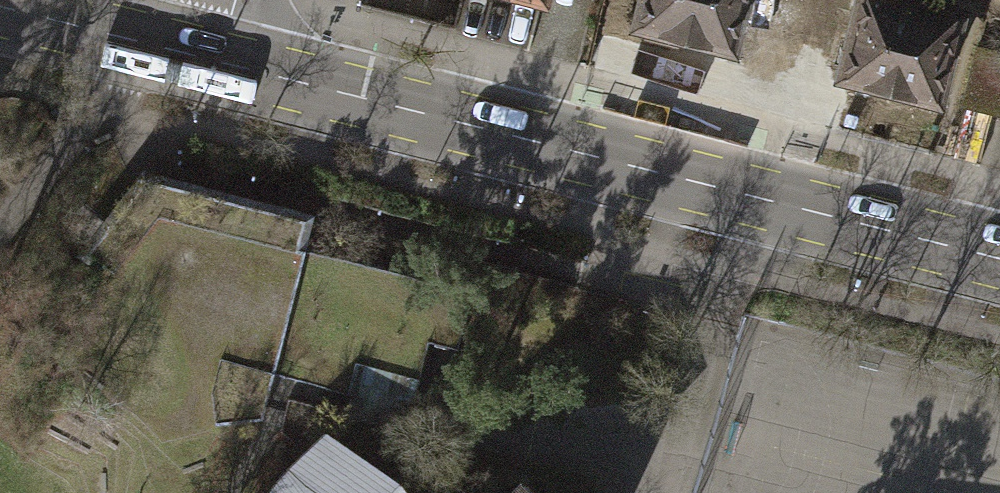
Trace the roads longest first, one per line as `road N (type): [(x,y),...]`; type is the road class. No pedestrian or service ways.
road 1 (tertiary): [(999,260),(217,62)]
road 2 (tertiary): [(217,62),(0,7)]

